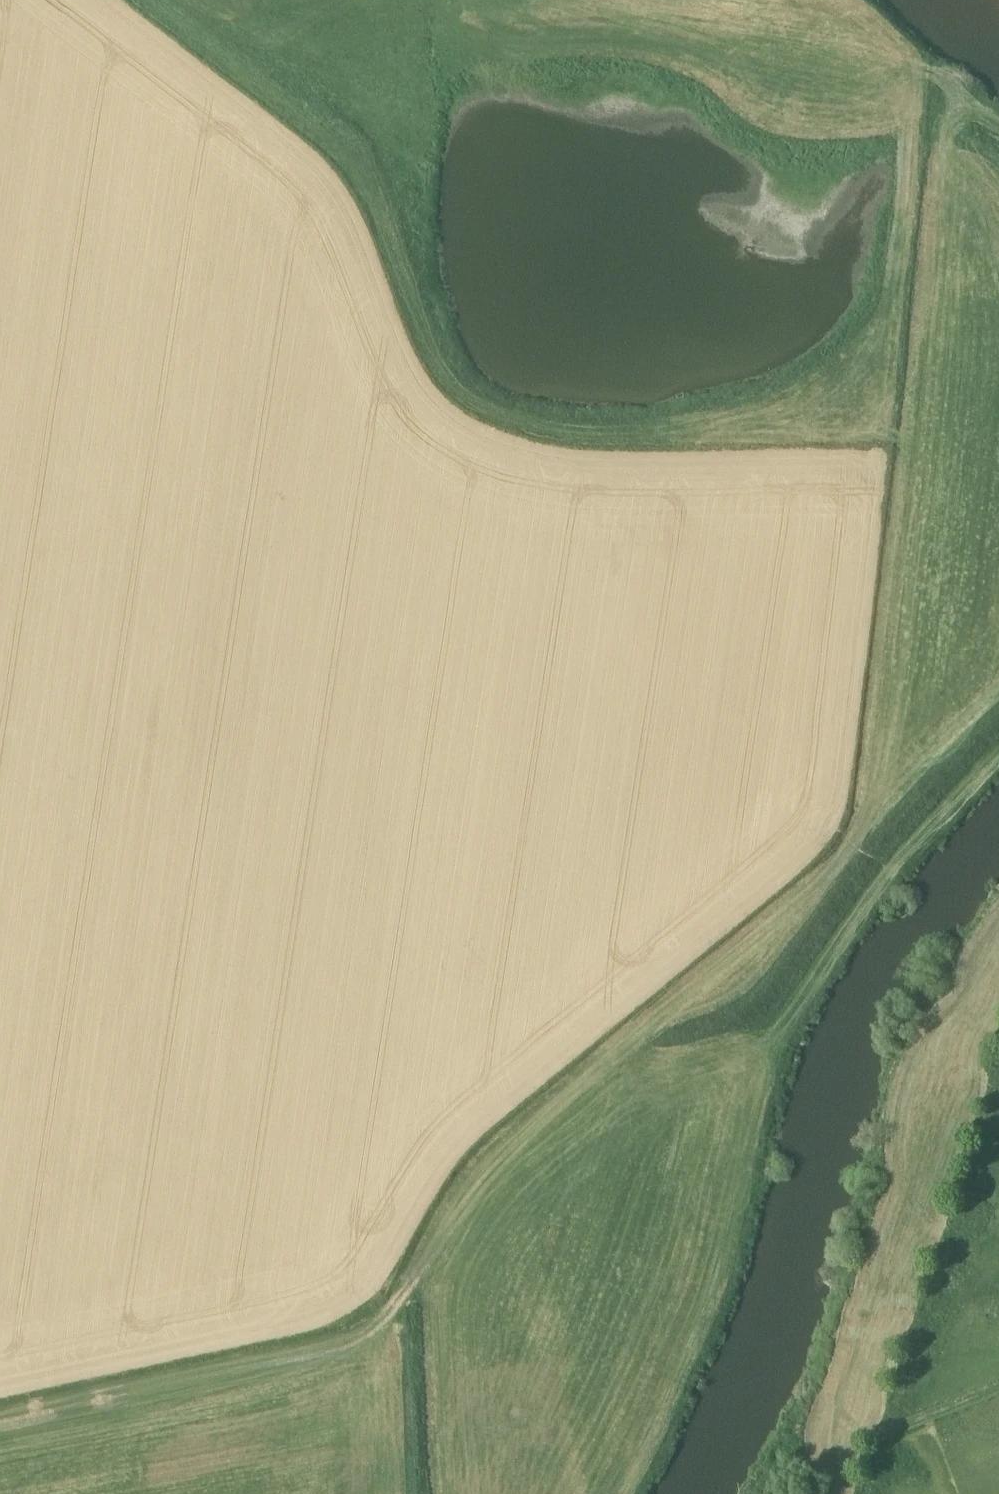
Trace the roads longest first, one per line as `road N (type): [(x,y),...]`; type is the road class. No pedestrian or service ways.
road 1 (track): [(425,1267),(392,1316),(361,1335),(0,1413)]

